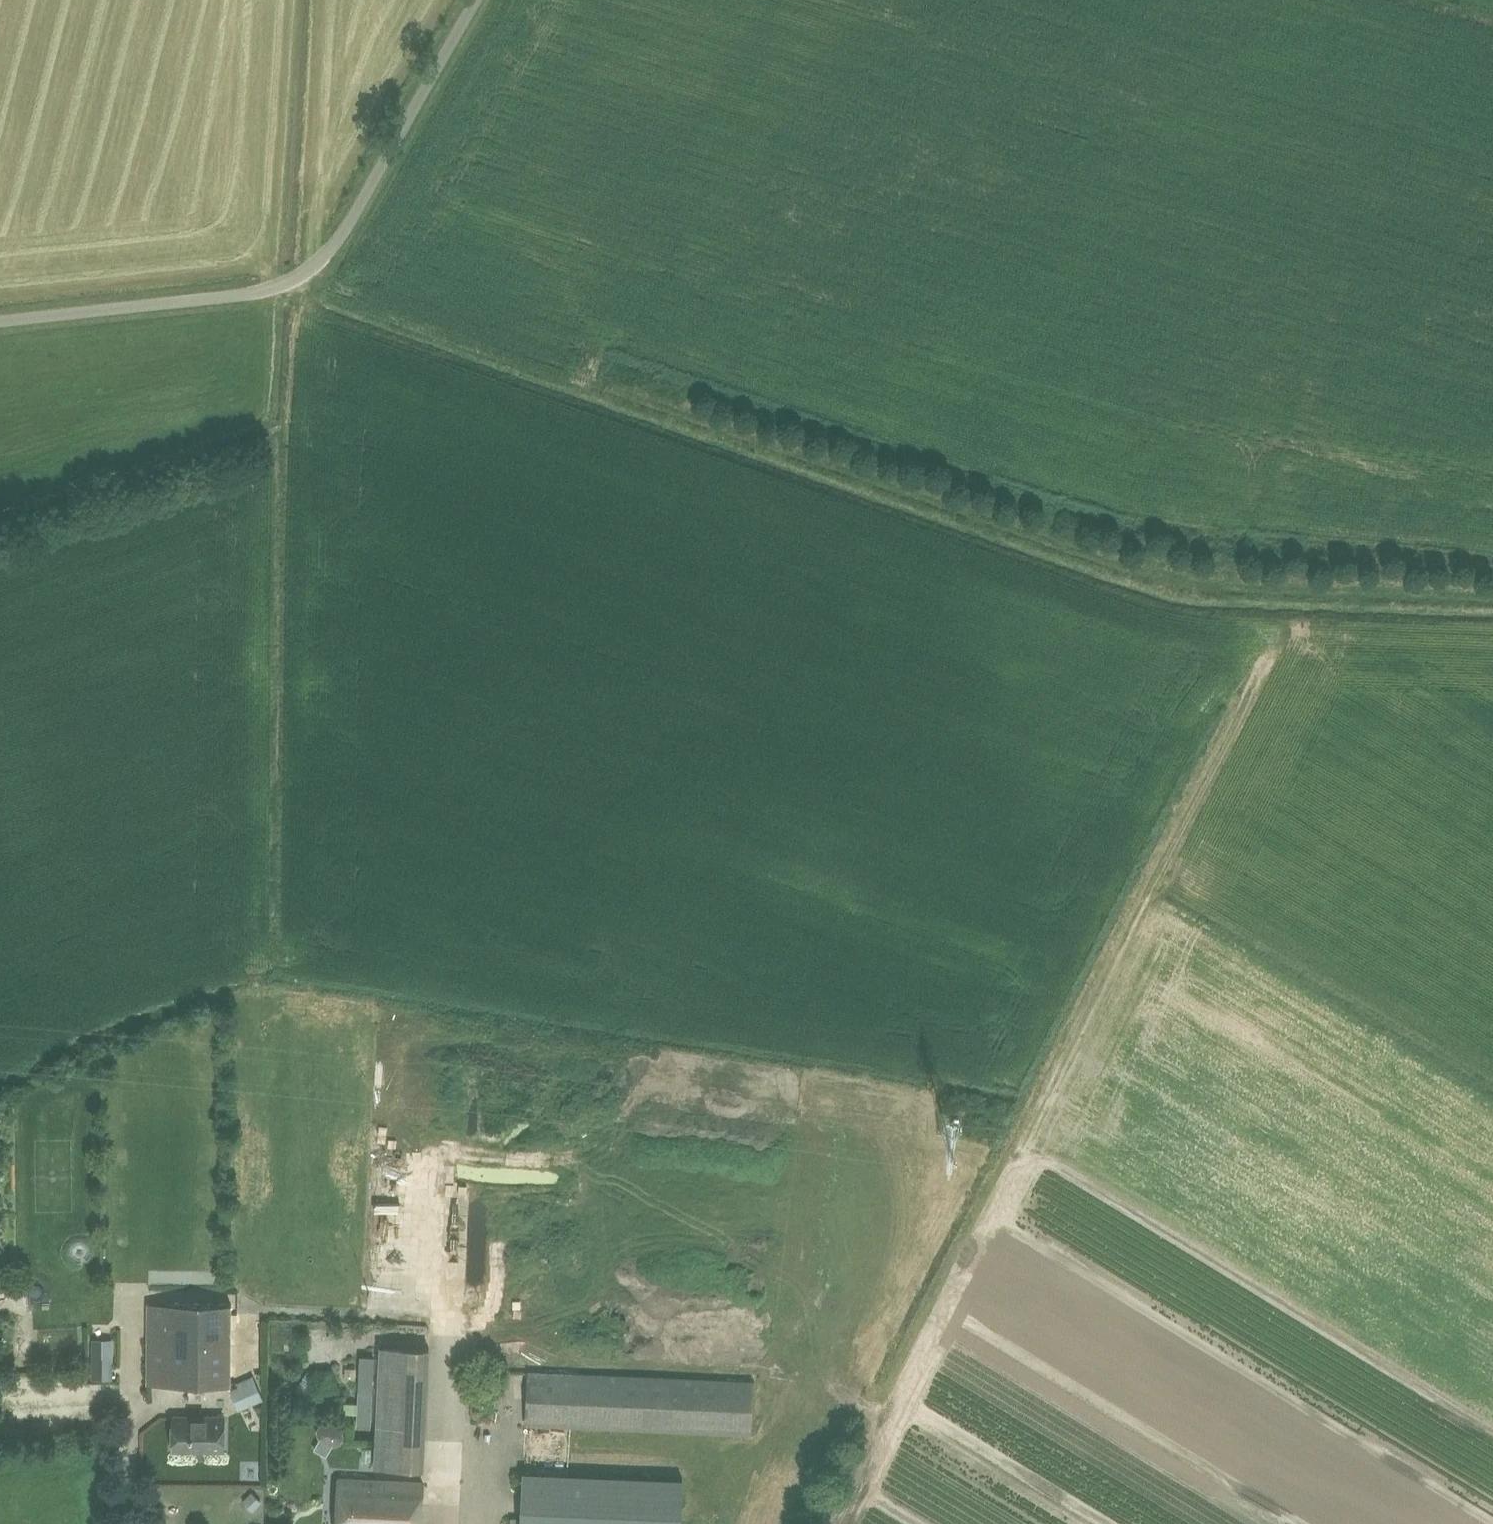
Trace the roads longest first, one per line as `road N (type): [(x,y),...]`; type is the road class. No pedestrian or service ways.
road 1 (unclassified): [(0,320),(246,292),(304,273),(337,235),(473,0)]

